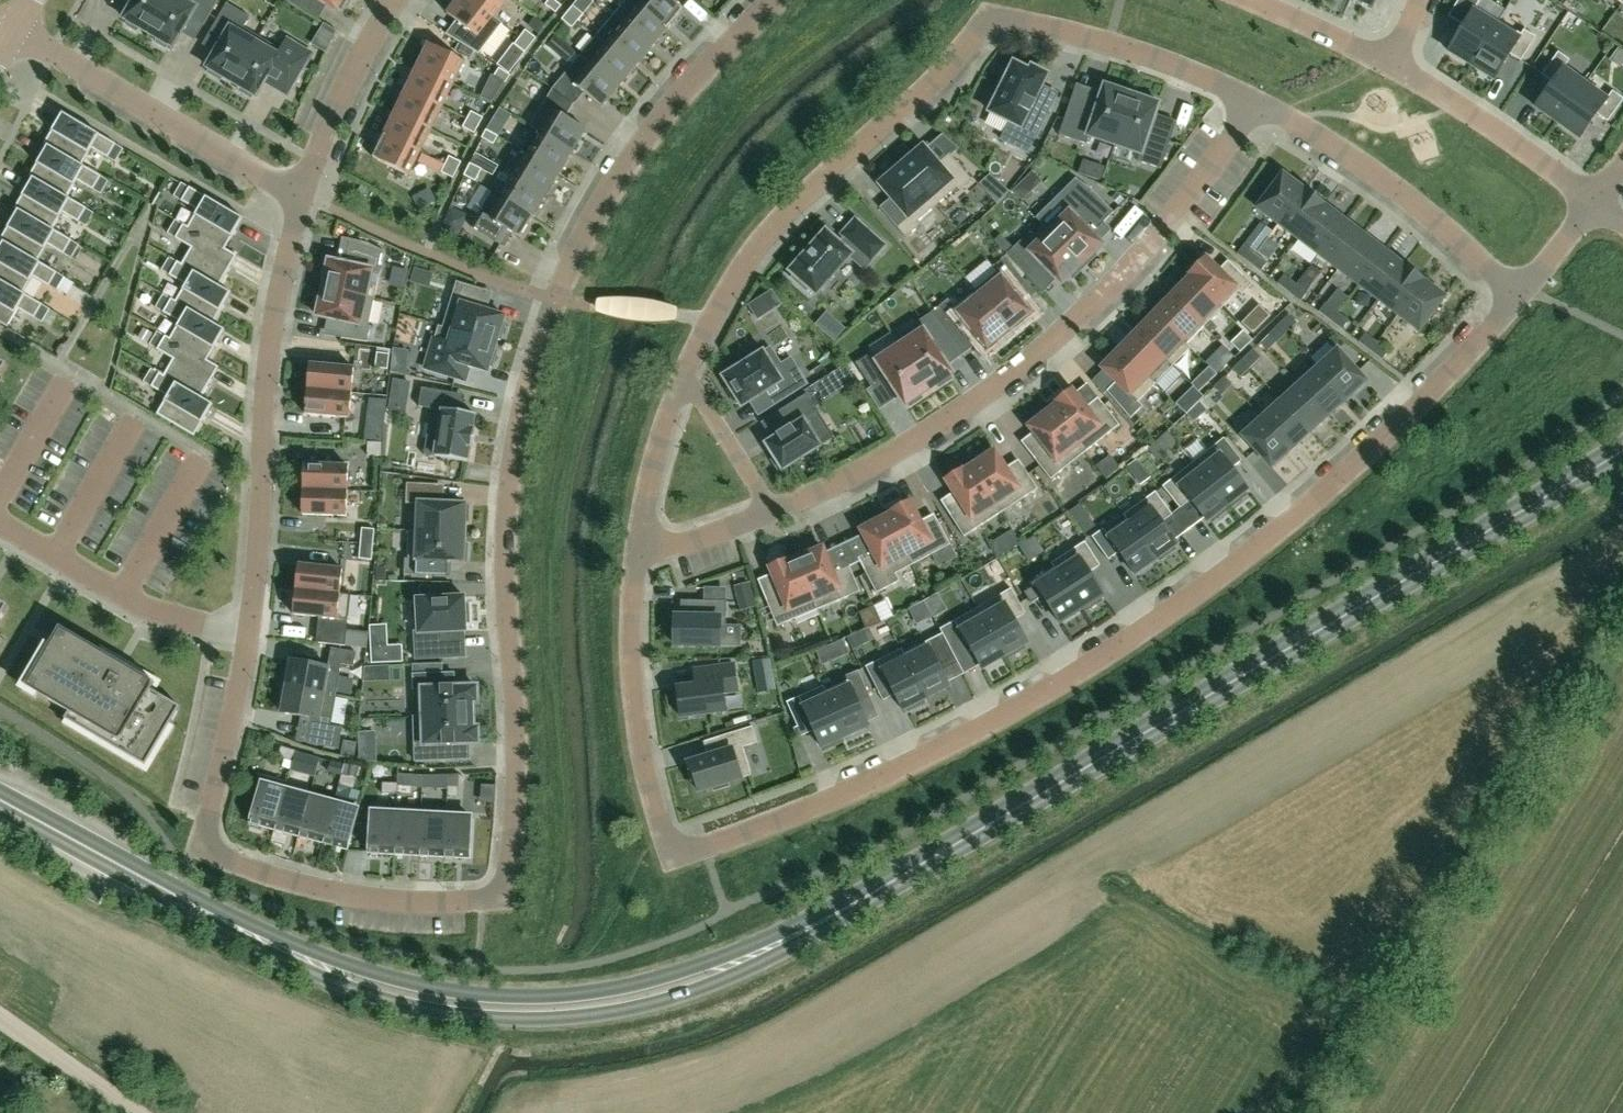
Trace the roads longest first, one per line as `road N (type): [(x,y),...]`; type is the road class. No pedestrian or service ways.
road 1 (secondary): [(1622,455),(850,907),(721,968),(595,1002),(446,1001),(333,973),(0,798)]
road 2 (residential): [(637,560),(632,642),(641,738),(673,857),(931,752),(1138,633),(1326,490),(1526,289)]
road 3 (residential): [(555,299),(509,488),(517,748),(509,875),(501,894),(429,904),(369,899),(303,887),(206,849),(248,634)]
road 4 (residential): [(1259,103),(1110,42),(989,15),(937,77),(766,234),(685,370)]
road 5 (residential): [(1259,103),(1142,254),(1008,381),(844,481),(772,513)]
road 6 (residential): [(248,634),(303,198)]
road 7 (residential): [(773,0),(655,126),(555,299)]
road 8 (residential): [(303,198),(14,29)]
road 9 (residential): [(1526,289),(1361,165),(1259,103)]
road 10 (residential): [(303,198),(555,299)]
road 11 (residential): [(1597,200),(1391,65)]
road 12 (residential): [(303,198),(400,0)]
road 13 (residential): [(685,370),(653,465),(637,560)]
road 14 (residential): [(685,370),(772,513)]
road 15 (residential): [(207,451),(121,593)]
road 16 (residential): [(61,558),(142,415)]
road 17 (unclassified): [(134,1112),(0,1018)]
road 18 (residential): [(1391,65),(1256,0)]
road 19 (residential): [(772,513),(637,560)]
road 20 (residential): [(0,489),(73,373)]
road 21 (residential): [(248,634),(183,620),(121,593)]

